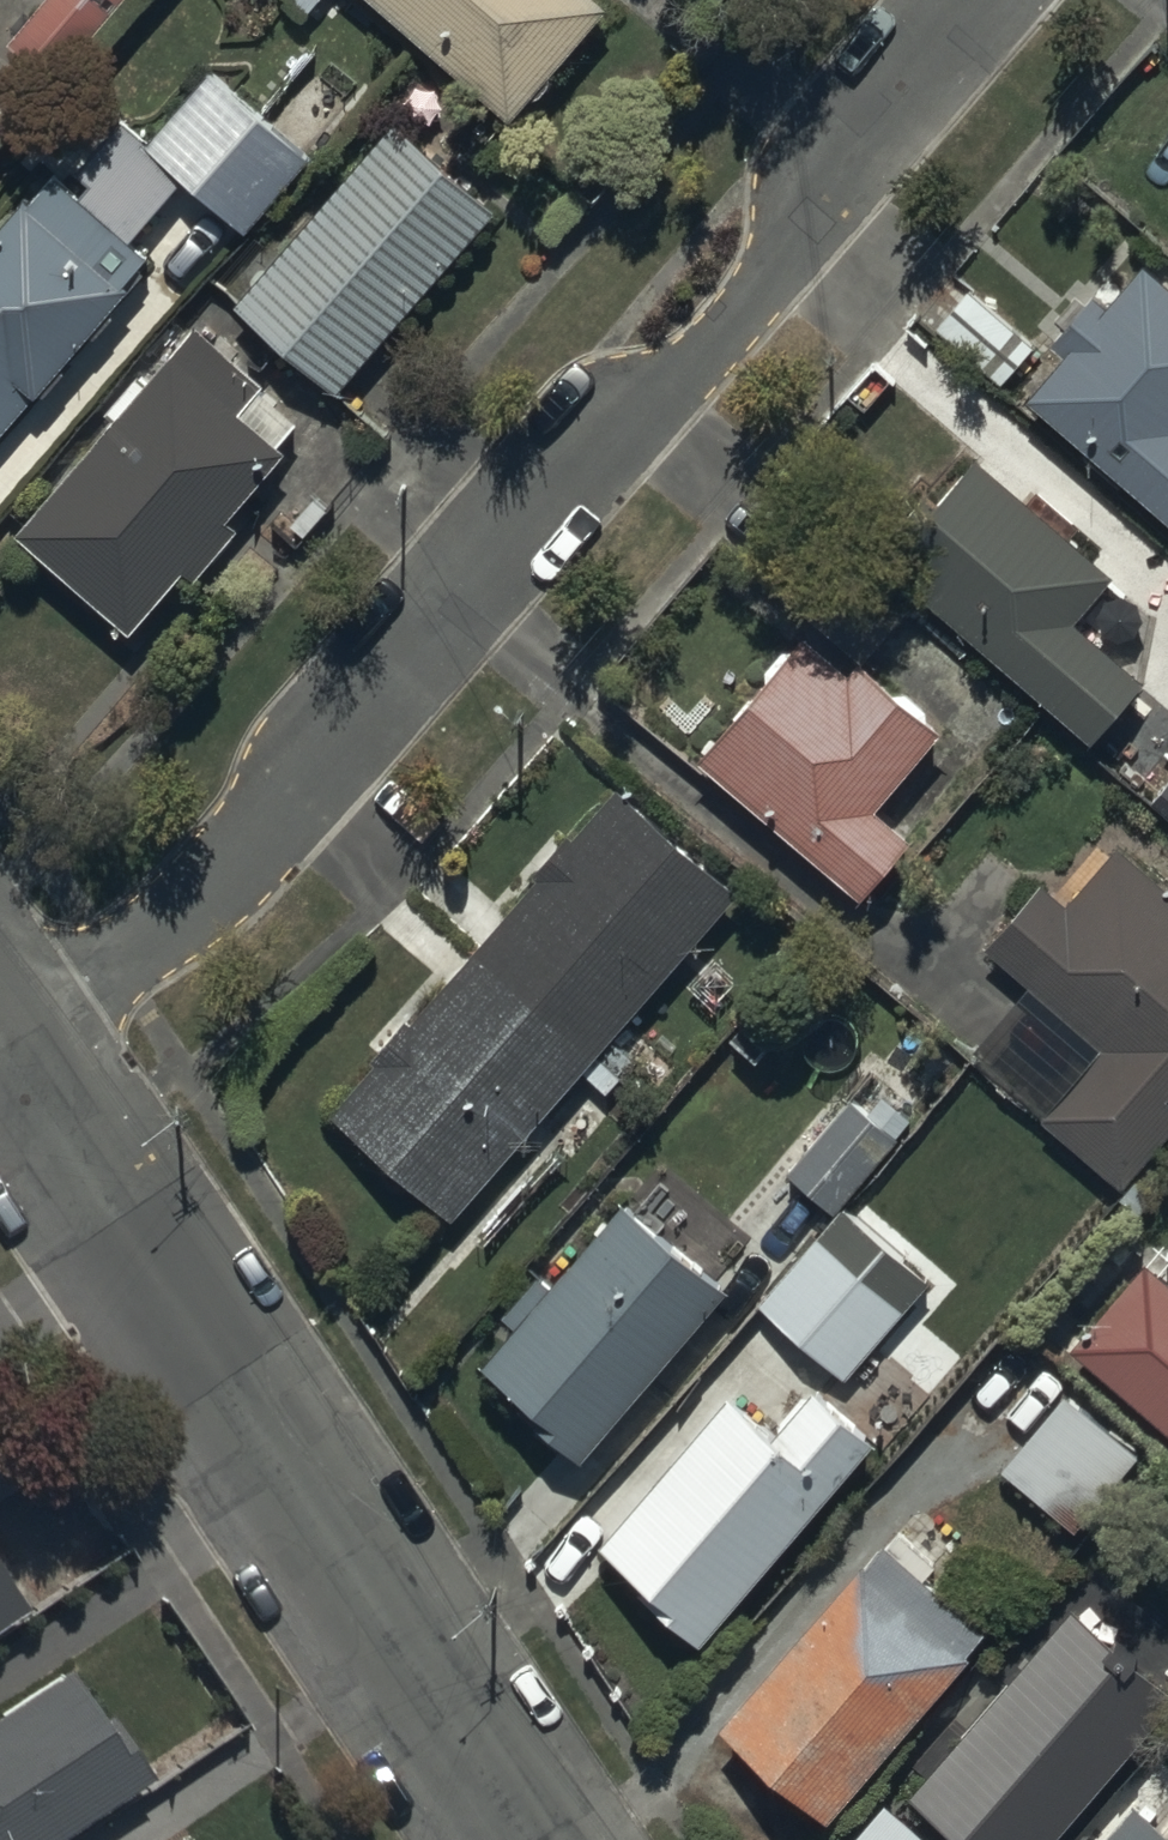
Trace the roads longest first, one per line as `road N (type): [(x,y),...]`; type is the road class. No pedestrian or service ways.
road 1 (residential): [(0,1036),(174,918),(246,852),(550,483),(604,435),(672,394),(797,247),(833,164),(967,0)]
road 2 (residential): [(530,1839),(0,1054)]

